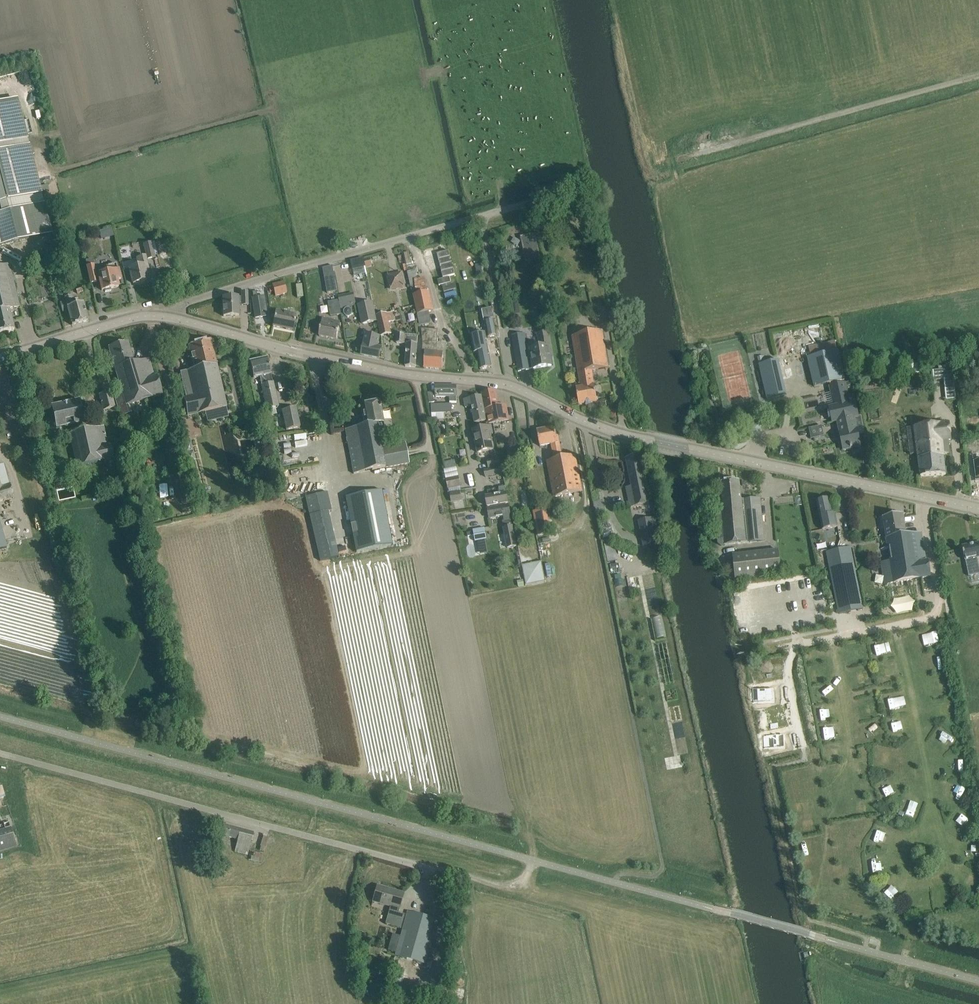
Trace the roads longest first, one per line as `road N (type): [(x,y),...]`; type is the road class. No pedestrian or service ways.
road 1 (tertiary): [(978,509),(605,430),(508,385),(399,373),(169,318)]
road 2 (unclassified): [(436,870),(0,753)]
road 3 (unclassified): [(169,318),(189,300),(557,194)]
road 4 (unclassified): [(677,160),(978,76)]
road 5 (tertiary): [(0,356),(130,318),(169,318)]
road 6 (track): [(530,842),(530,871),(517,885),(436,870)]

